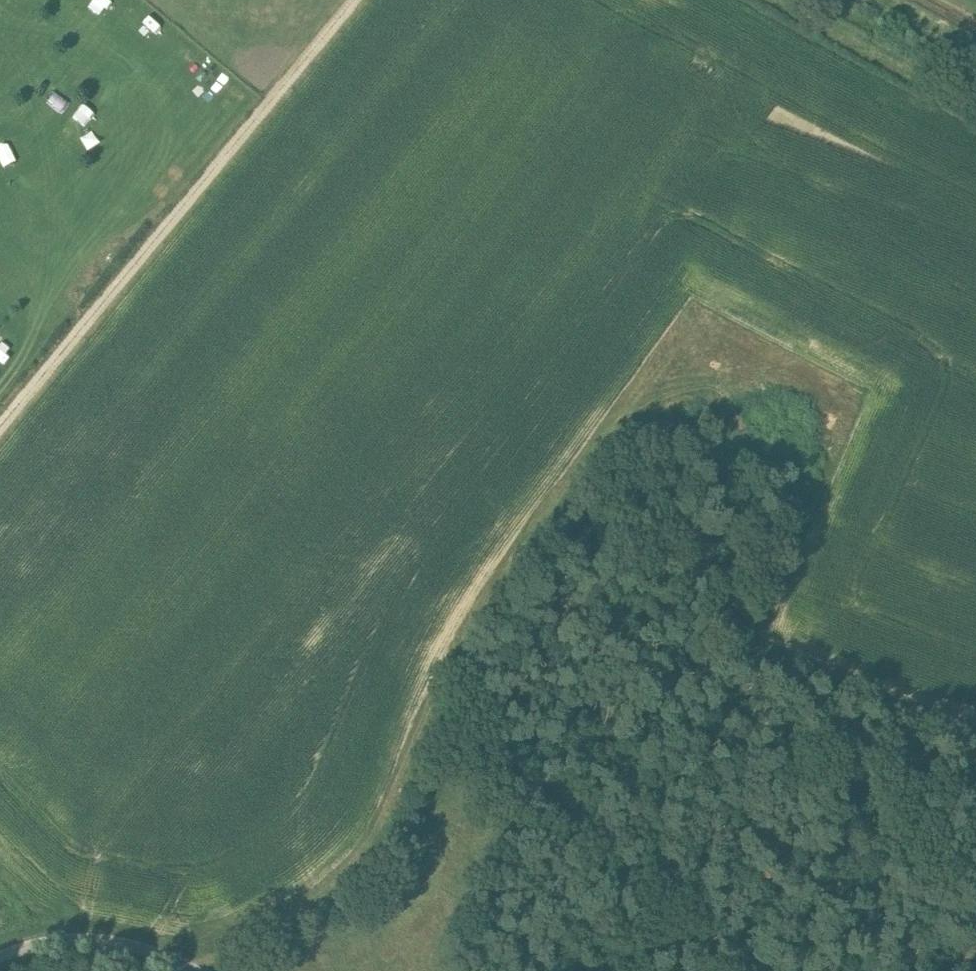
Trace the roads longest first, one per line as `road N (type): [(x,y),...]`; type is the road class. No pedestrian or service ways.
road 1 (residential): [(201,970),(119,941),(56,939),(0,955)]

